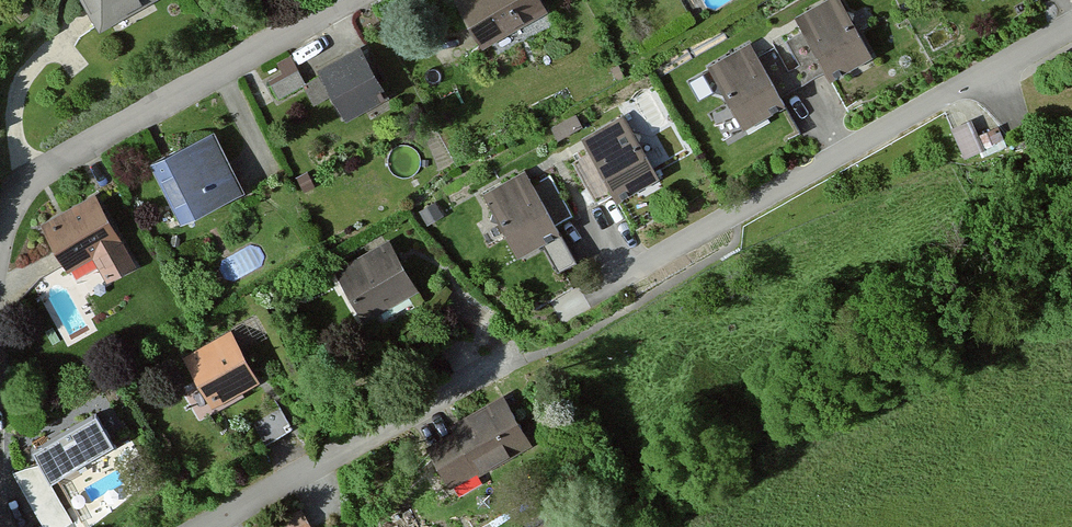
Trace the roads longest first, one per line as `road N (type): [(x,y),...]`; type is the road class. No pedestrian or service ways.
road 1 (residential): [(1071,25),(567,310)]
road 2 (residential): [(356,0),(41,172),(0,234)]
road 3 (residential): [(209,526),(513,359)]

